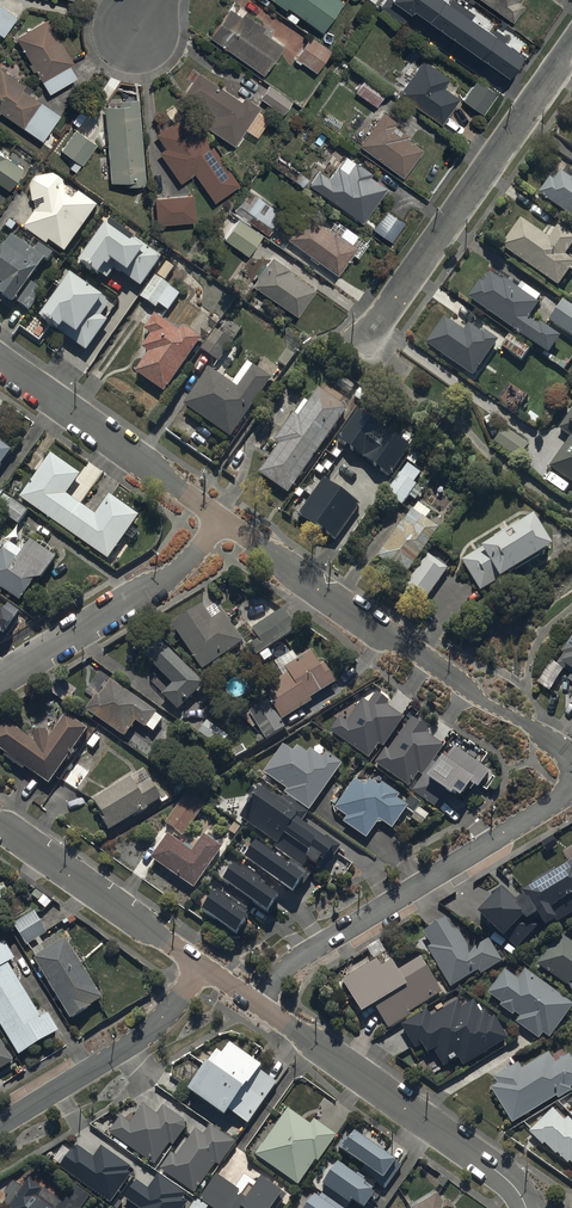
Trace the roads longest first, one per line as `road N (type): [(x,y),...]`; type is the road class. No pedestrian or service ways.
road 1 (residential): [(220,520),(571,758)]
road 2 (residential): [(256,1005),(292,963),(571,787)]
road 3 (residential): [(571,42),(364,336)]
road 4 (residential): [(256,1005),(485,1164),(526,1207)]
road 5 (residential): [(0,679),(171,577),(220,520)]
road 6 (residential): [(0,363),(220,520)]
road 7 (residential): [(0,1125),(151,1031),(202,967)]
road 8 (residential): [(0,826),(202,967)]

